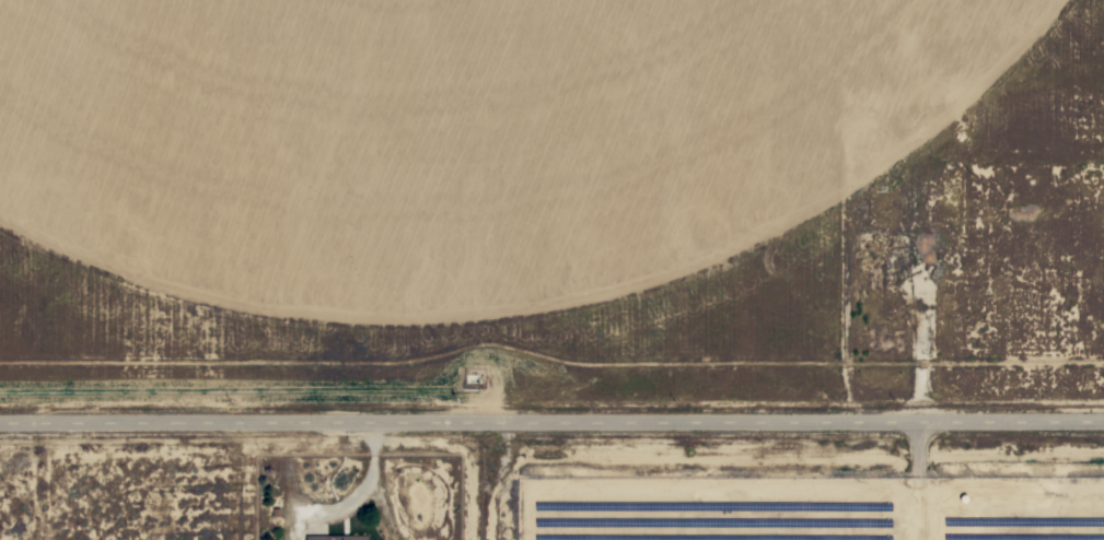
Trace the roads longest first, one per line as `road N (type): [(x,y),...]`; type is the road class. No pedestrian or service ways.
road 1 (residential): [(0,416),(488,429),(1103,428)]

